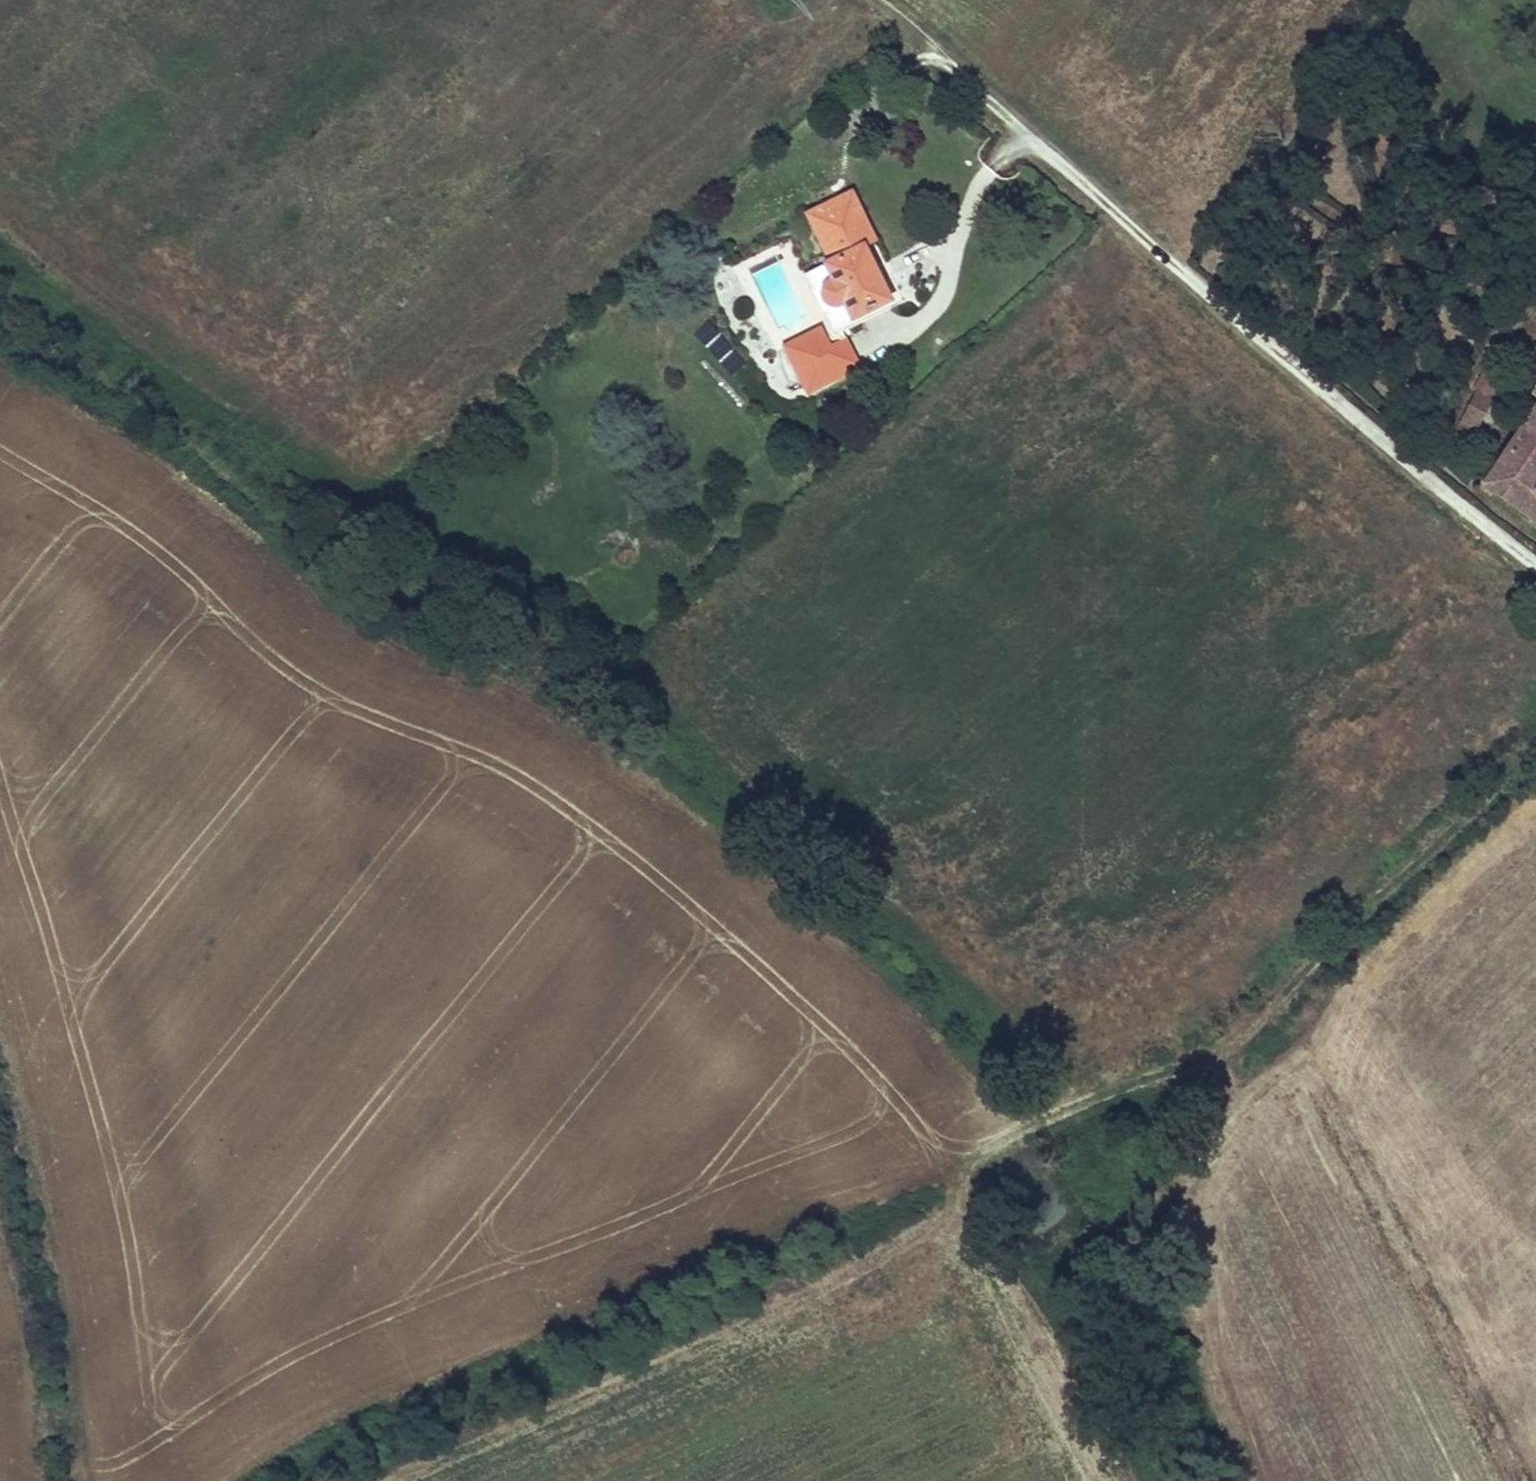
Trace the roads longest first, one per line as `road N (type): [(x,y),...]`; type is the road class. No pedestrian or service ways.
road 1 (unclassified): [(1535,568),(1031,146)]
road 2 (track): [(1535,742),(1257,1028),(1205,1065)]

